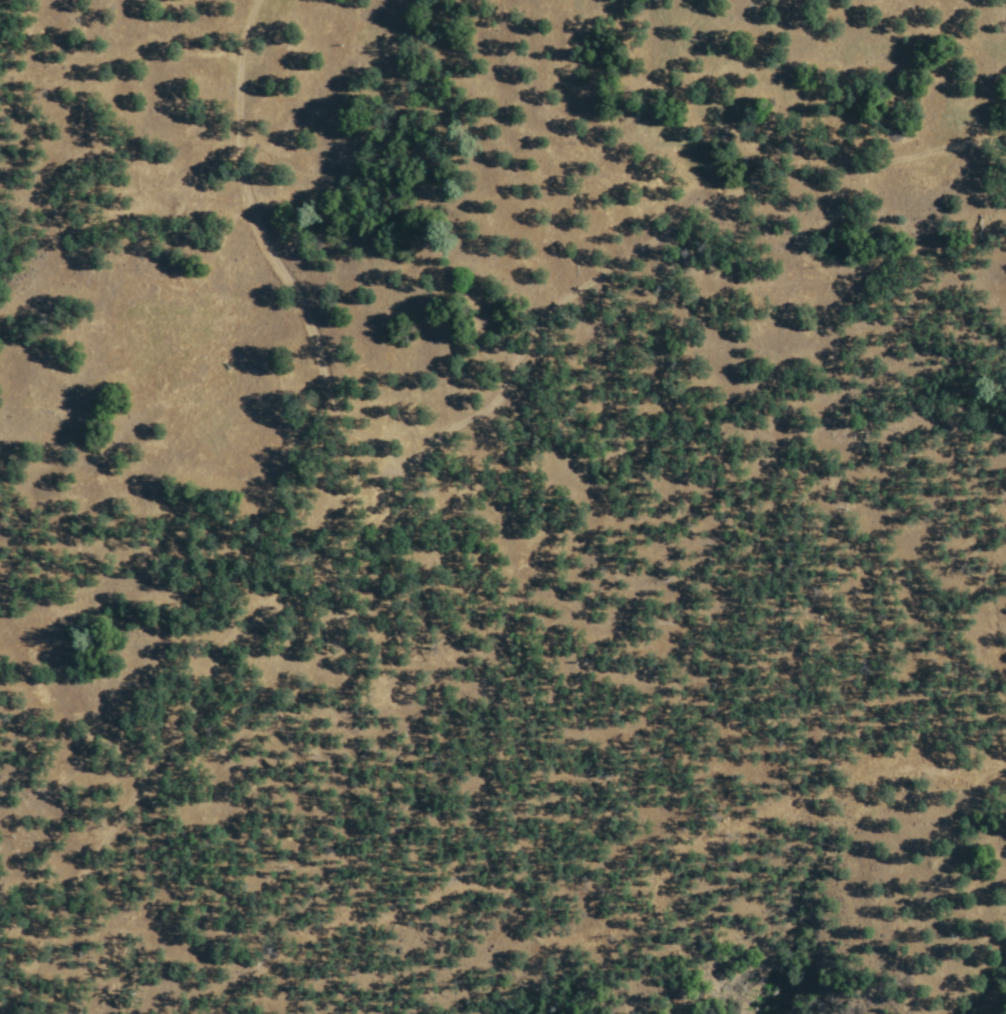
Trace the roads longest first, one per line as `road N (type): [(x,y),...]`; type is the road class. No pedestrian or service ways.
road 1 (track): [(1005,140),(977,139),(870,164),(790,165),(702,204),(544,311),(492,398),(416,457)]

